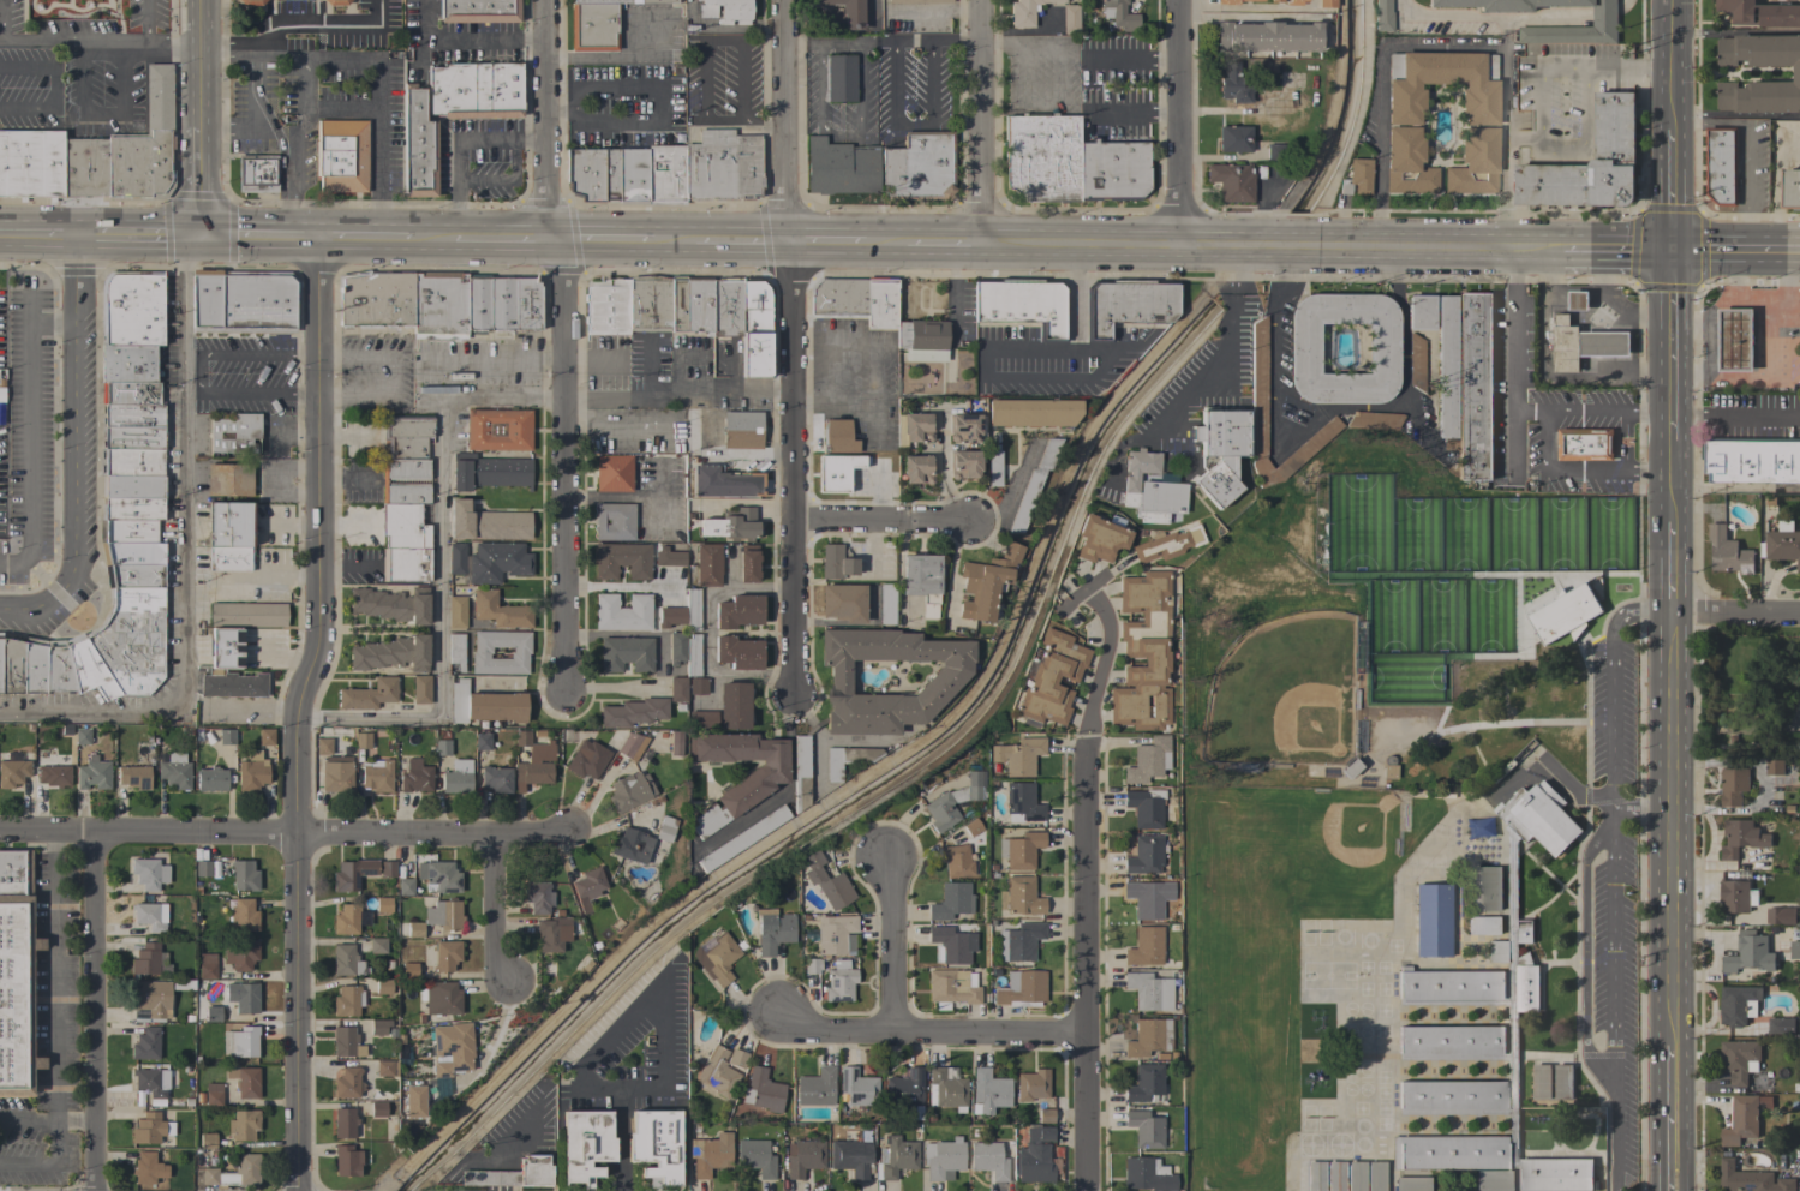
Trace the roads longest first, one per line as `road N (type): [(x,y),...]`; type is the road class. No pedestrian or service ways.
road 1 (residential): [(323,237),(323,632),(300,717),(306,1190)]
road 2 (residential): [(789,0),(796,690)]
road 3 (residential): [(0,834),(568,840)]
road 4 (residential): [(1107,628),(1083,741),(1092,1190)]
road 5 (residential): [(0,613),(79,612),(85,234)]
road 6 (residential): [(570,241),(568,686)]
road 7 (secondary): [(1670,1047),(1674,614)]
road 8 (residential): [(98,837),(97,1190)]
road 9 (residential): [(779,1013),(801,1033),(1088,1037)]
road 10 (residential): [(984,0),(987,247)]
road 11 (residential): [(1183,0),(1183,247)]
road 12 (secondary): [(1231,246),(987,247)]
road 13 (residential): [(545,0),(543,240)]
road 14 (secondary): [(1561,247),(1323,247)]
road 15 (secondary): [(408,238),(207,235)]
road 16 (residential): [(896,857),(898,1035)]
road 17 (secondary): [(1670,423),(1668,249)]
road 18 (residential): [(796,523),(969,521)]
road 19 (secondary): [(1669,1190),(1670,1047)]
road 20 (residential): [(496,982),(495,843)]
road 21 (secondary): [(1668,249),(1799,249)]
road 22 (residential): [(204,0),(205,130)]
road 23 (residential): [(1674,614),(1799,616)]
road 24 (secondary): [(1668,125),(1668,249)]
road 25 (secondary): [(207,235),(85,234)]

